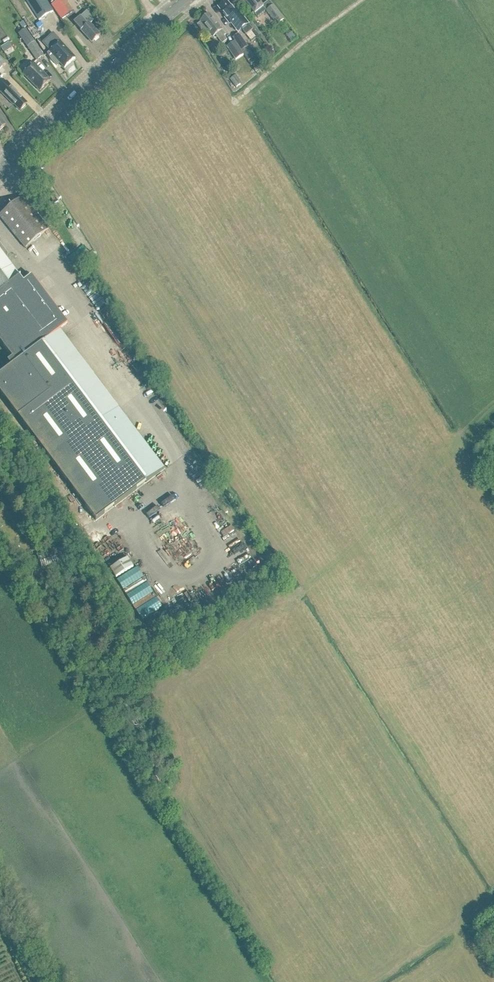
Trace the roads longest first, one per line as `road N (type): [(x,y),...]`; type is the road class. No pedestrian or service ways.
road 1 (primary): [(0,172),(188,0)]

